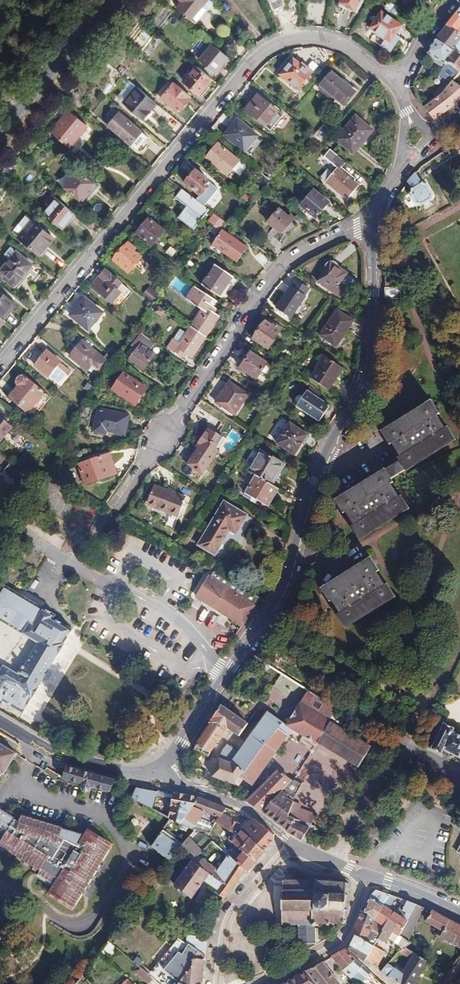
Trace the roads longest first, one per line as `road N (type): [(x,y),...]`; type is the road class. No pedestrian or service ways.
road 1 (residential): [(374,222),(374,342),(360,397),(324,458),(282,592),(162,767)]
road 2 (residential): [(396,86),(340,45),(308,36),(267,47),(0,362)]
road 3 (residential): [(374,222),(283,261),(158,438)]
road 4 (residential): [(162,767),(120,773),(47,749),(0,721)]
road 5 (tertiary): [(0,133),(110,0)]
road 6 (residential): [(218,983),(221,927),(291,843)]
road 7 (residential): [(368,876),(339,943),(265,983)]
road 8 (residential): [(162,767),(249,809),(291,843)]

